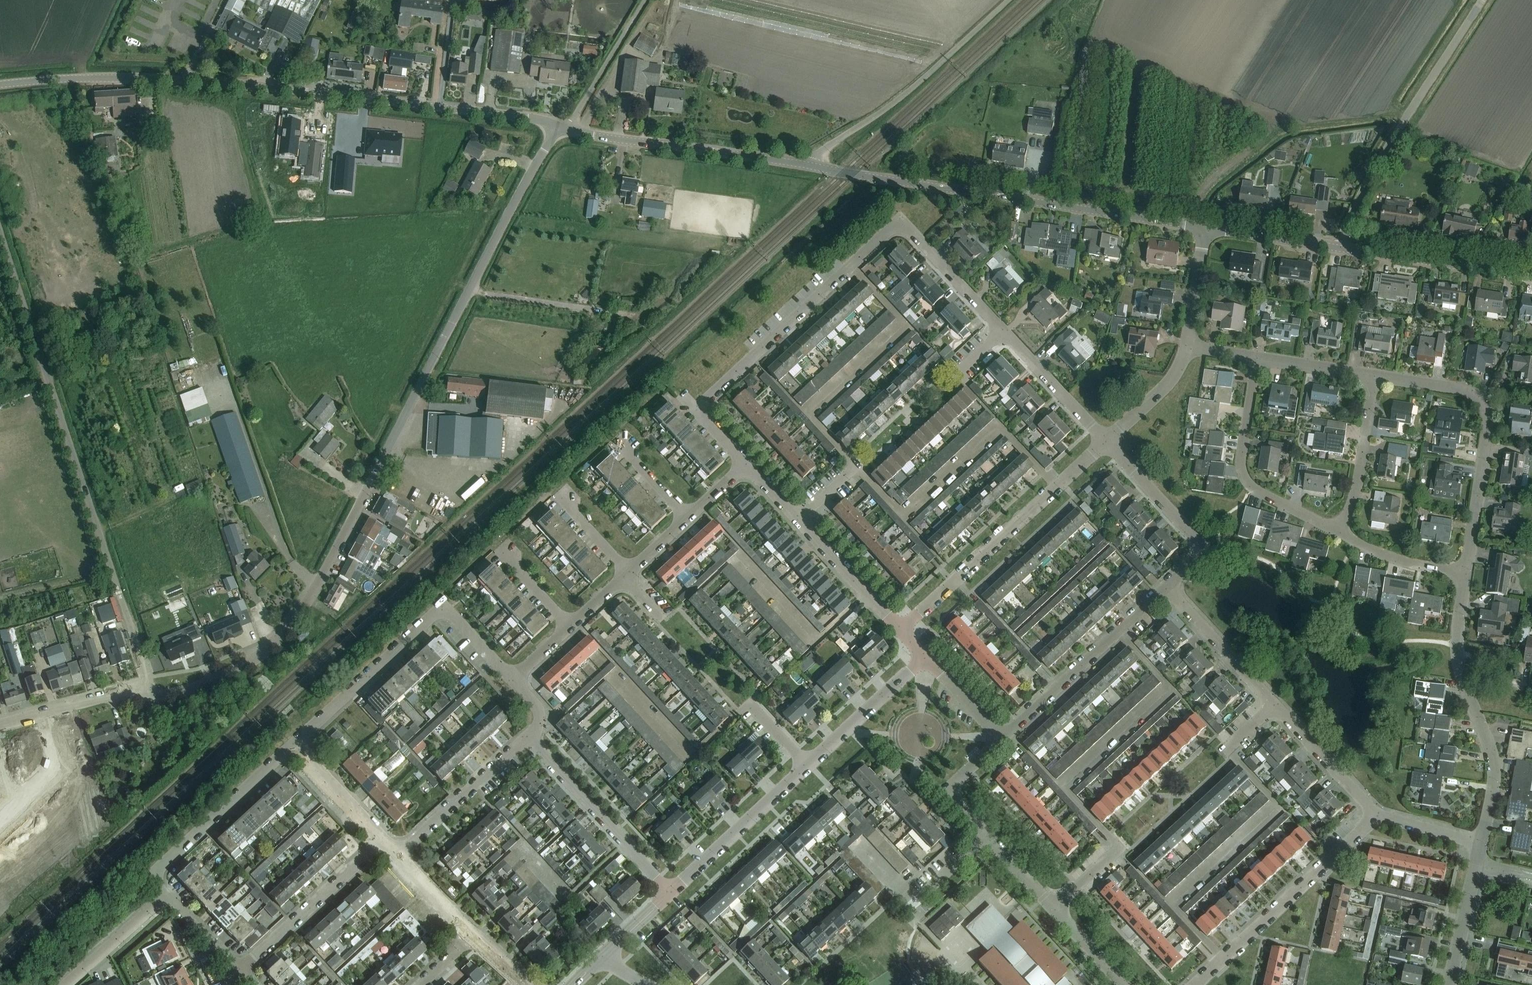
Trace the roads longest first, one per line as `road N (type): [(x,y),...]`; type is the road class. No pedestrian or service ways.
road 1 (unclassified): [(149,697),(242,670),(307,602),(557,127)]
road 2 (unclassified): [(557,127),(192,81),(0,84)]
road 3 (unclassified): [(149,697),(0,229)]
road 4 (unclassified): [(1205,226),(807,166)]
road 5 (residential): [(748,470),(700,418),(700,405),(892,228),(907,227)]
road 6 (residential): [(295,747),(443,607),(514,680)]
road 7 (residential): [(1468,575),(1492,419),(1488,400),(1375,376)]
road 8 (unclassified): [(1340,248),(1388,144),(1482,0)]
road 9 (residential): [(898,630),(1108,441)]
road 10 (residential): [(1481,841),(1497,769),(1463,690),(1457,643),(1468,575)]
road 11 (unclassified): [(807,166),(925,77),(1009,0)]
road 12 (residential): [(1196,984),(1380,817)]
road 13 (unclassified): [(807,166),(567,130)]
road 14 (residential): [(1000,740),(1169,586)]
road 15 (residential): [(1338,532),(1263,494),(1243,474),(1256,359)]
road 16 (residential): [(670,891),(530,738)]
road 17 (residential): [(159,886),(162,866),(295,747)]
road 18 (residential): [(241,972),(387,840)]
road 19 (residential): [(1169,586),(1200,556),(1199,540),(1108,441)]
road 20 (unclassified): [(1531,277),(1340,248)]
road 21 (residential): [(670,891),(807,763)]
road 22 (residential): [(398,852),(530,738)]
road 23 (residential): [(1338,532),(1356,500),(1375,376)]
road 24 (residential): [(1275,703),(1169,586)]
road 25 (residential): [(807,763),(923,657)]
road 26 (residential): [(1380,817),(1275,703)]
road 27 (unclassified): [(0,724),(111,695),(149,697)]
road 28 (unclassified): [(567,130),(647,0)]
road 29 (residential): [(1108,441),(1003,331)]
road 30 (residential): [(898,630),(796,522)]
road 31 (residential): [(1003,331),(907,227)]
road 32 (residential): [(1468,575),(1383,554),(1338,532)]
road 33 (unclassified): [(1340,248),(1205,226)]
road 34 (residential): [(70,984),(156,903),(159,886)]
road 35 (residential): [(387,840),(295,747)]
road 36 (residential): [(982,836),(950,793),(1000,740)]
road 37 (residential): [(1191,350),(1205,226)]
road 38 (residential): [(1108,441),(1169,385),(1191,350)]
road 39 (residential): [(1375,376),(1256,359)]

